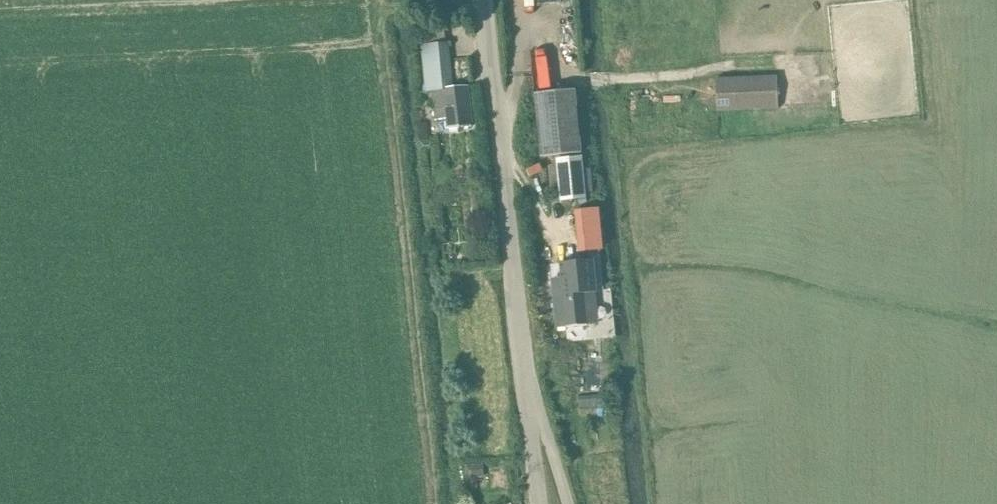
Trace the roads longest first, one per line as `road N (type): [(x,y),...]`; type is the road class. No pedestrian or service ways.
road 1 (tertiary): [(484,0),(527,389)]
road 2 (unclassified): [(527,389),(568,503)]

